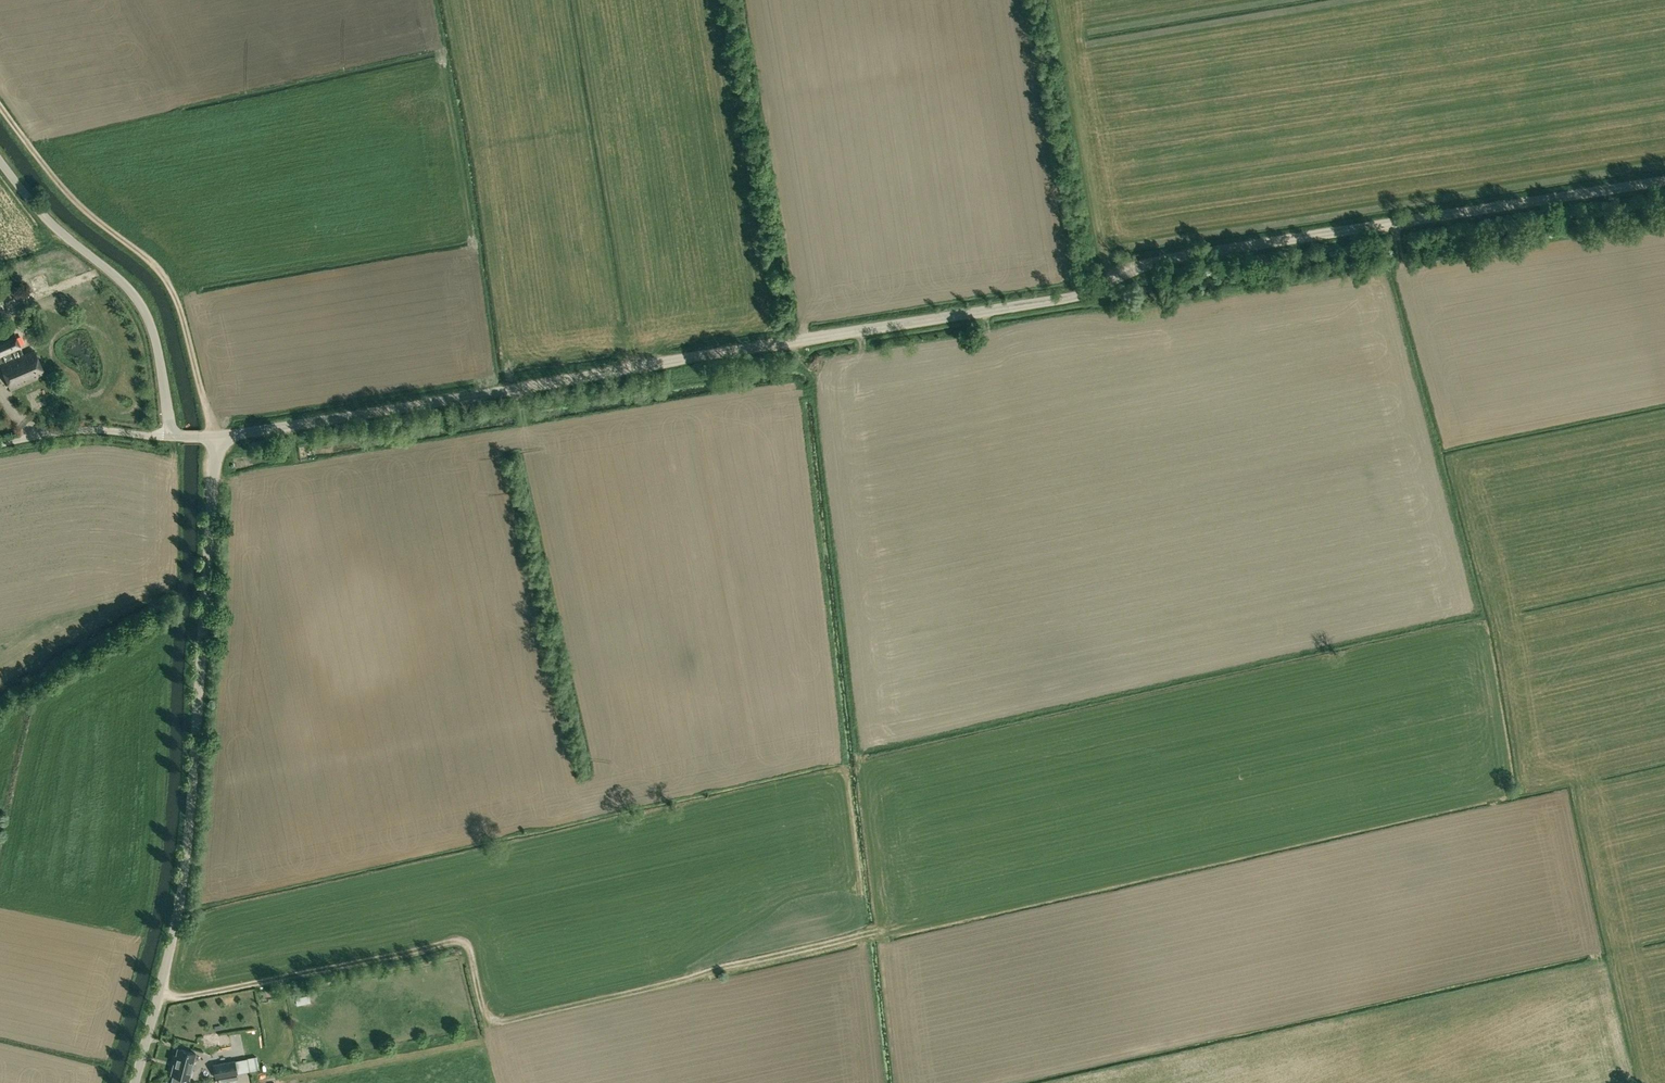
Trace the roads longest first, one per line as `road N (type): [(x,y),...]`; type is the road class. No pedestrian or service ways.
road 1 (unclassified): [(216,438),(1076,297),(1162,258),(1664,180)]
road 2 (unclassified): [(135,1082),(183,885),(216,438)]
road 3 (track): [(0,106),(83,210),(170,288),(210,439)]
road 4 (unclassified): [(172,437),(144,312),(119,281),(65,239),(0,162)]
road 5 (unclassified): [(172,437),(74,432),(0,445)]

